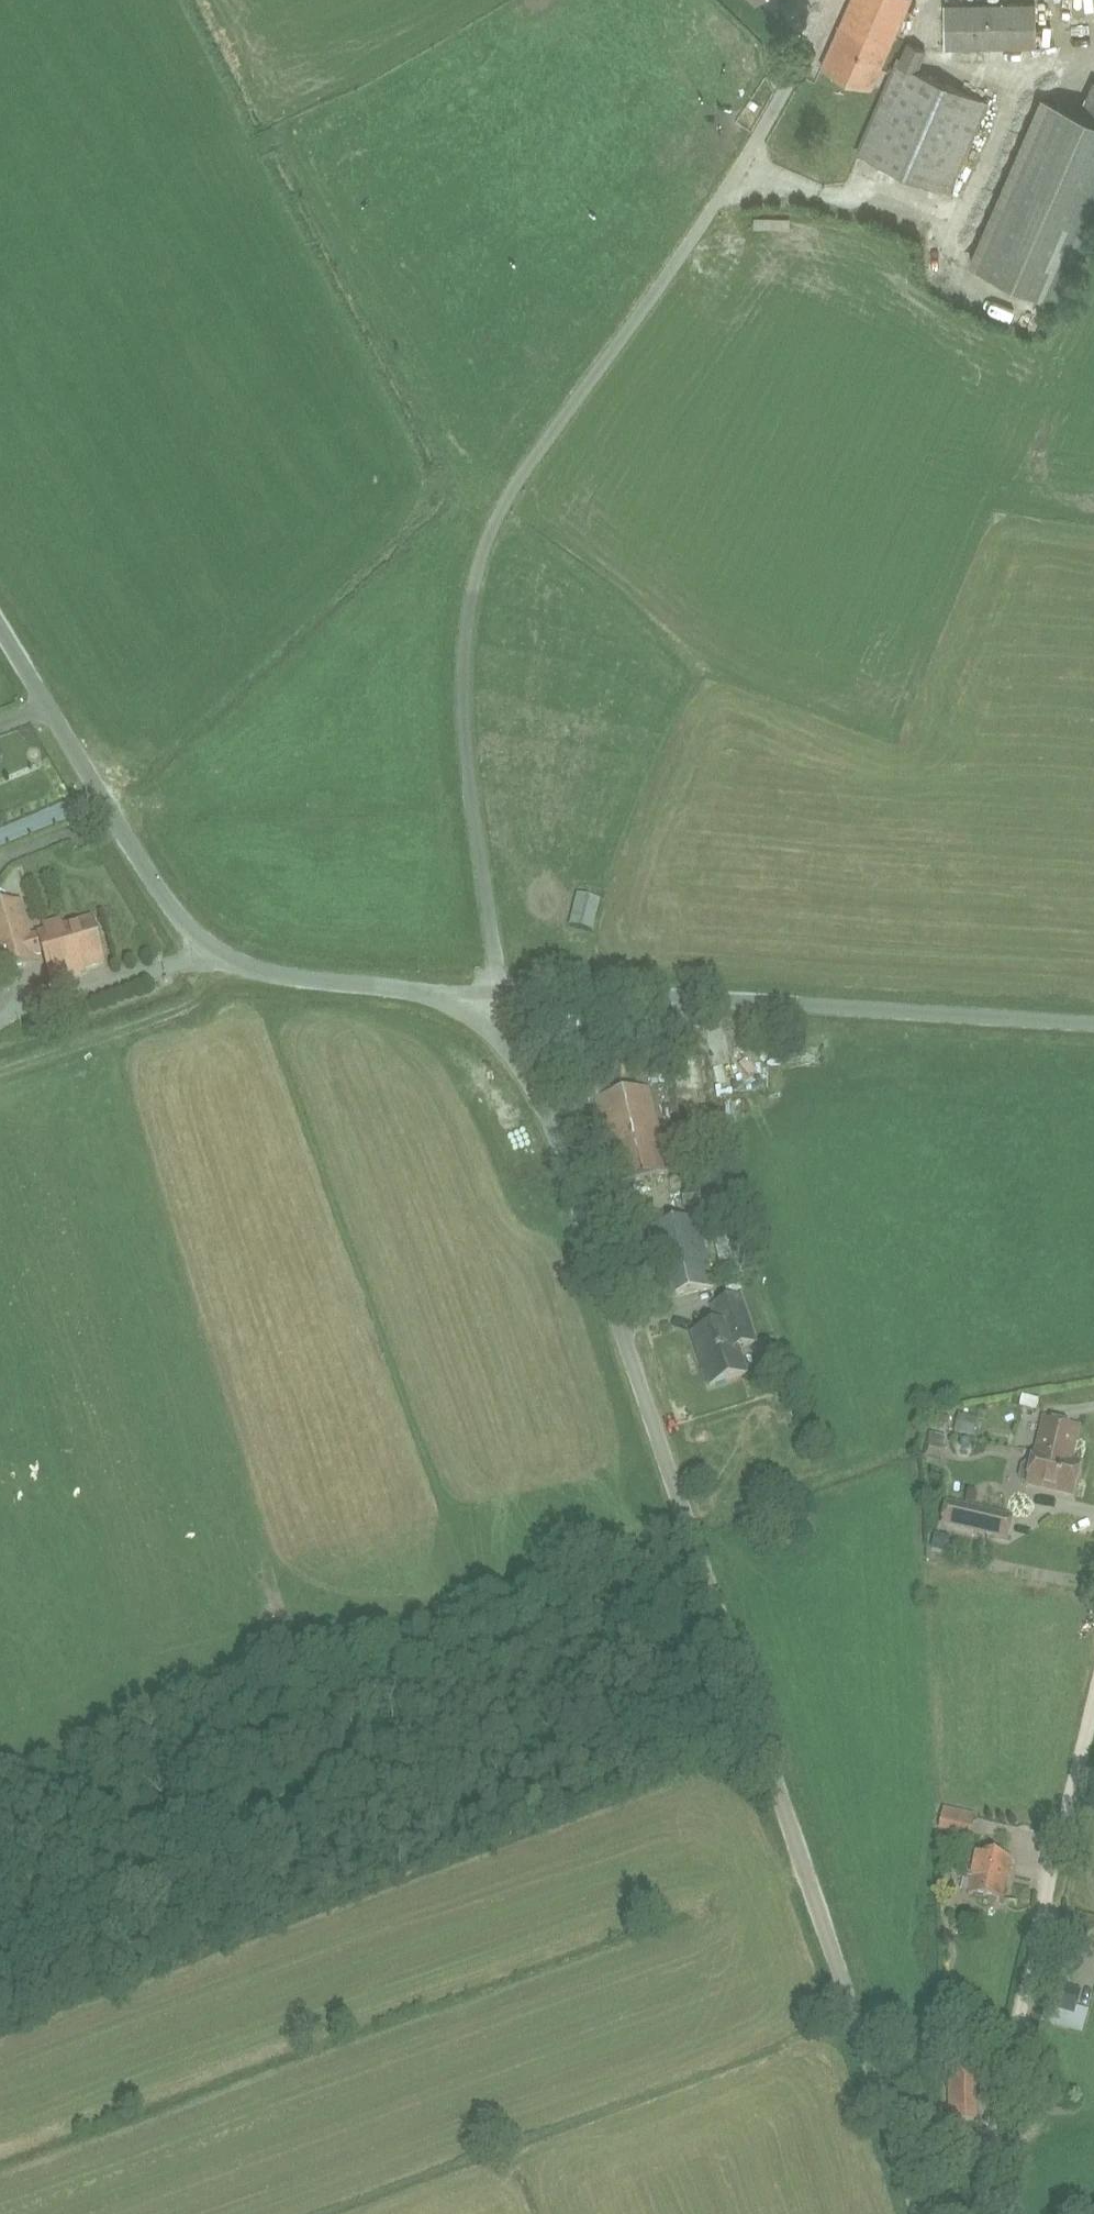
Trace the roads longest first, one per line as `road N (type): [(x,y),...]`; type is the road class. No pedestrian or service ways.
road 1 (unclassified): [(917,2213),(560,1156),(496,997)]
road 2 (unclassified): [(496,997),(271,975),(209,944),(174,909),(0,621)]
road 3 (unclassified): [(1093,1028),(609,995),(496,997)]
road 4 (track): [(1093,1711),(976,2213)]

